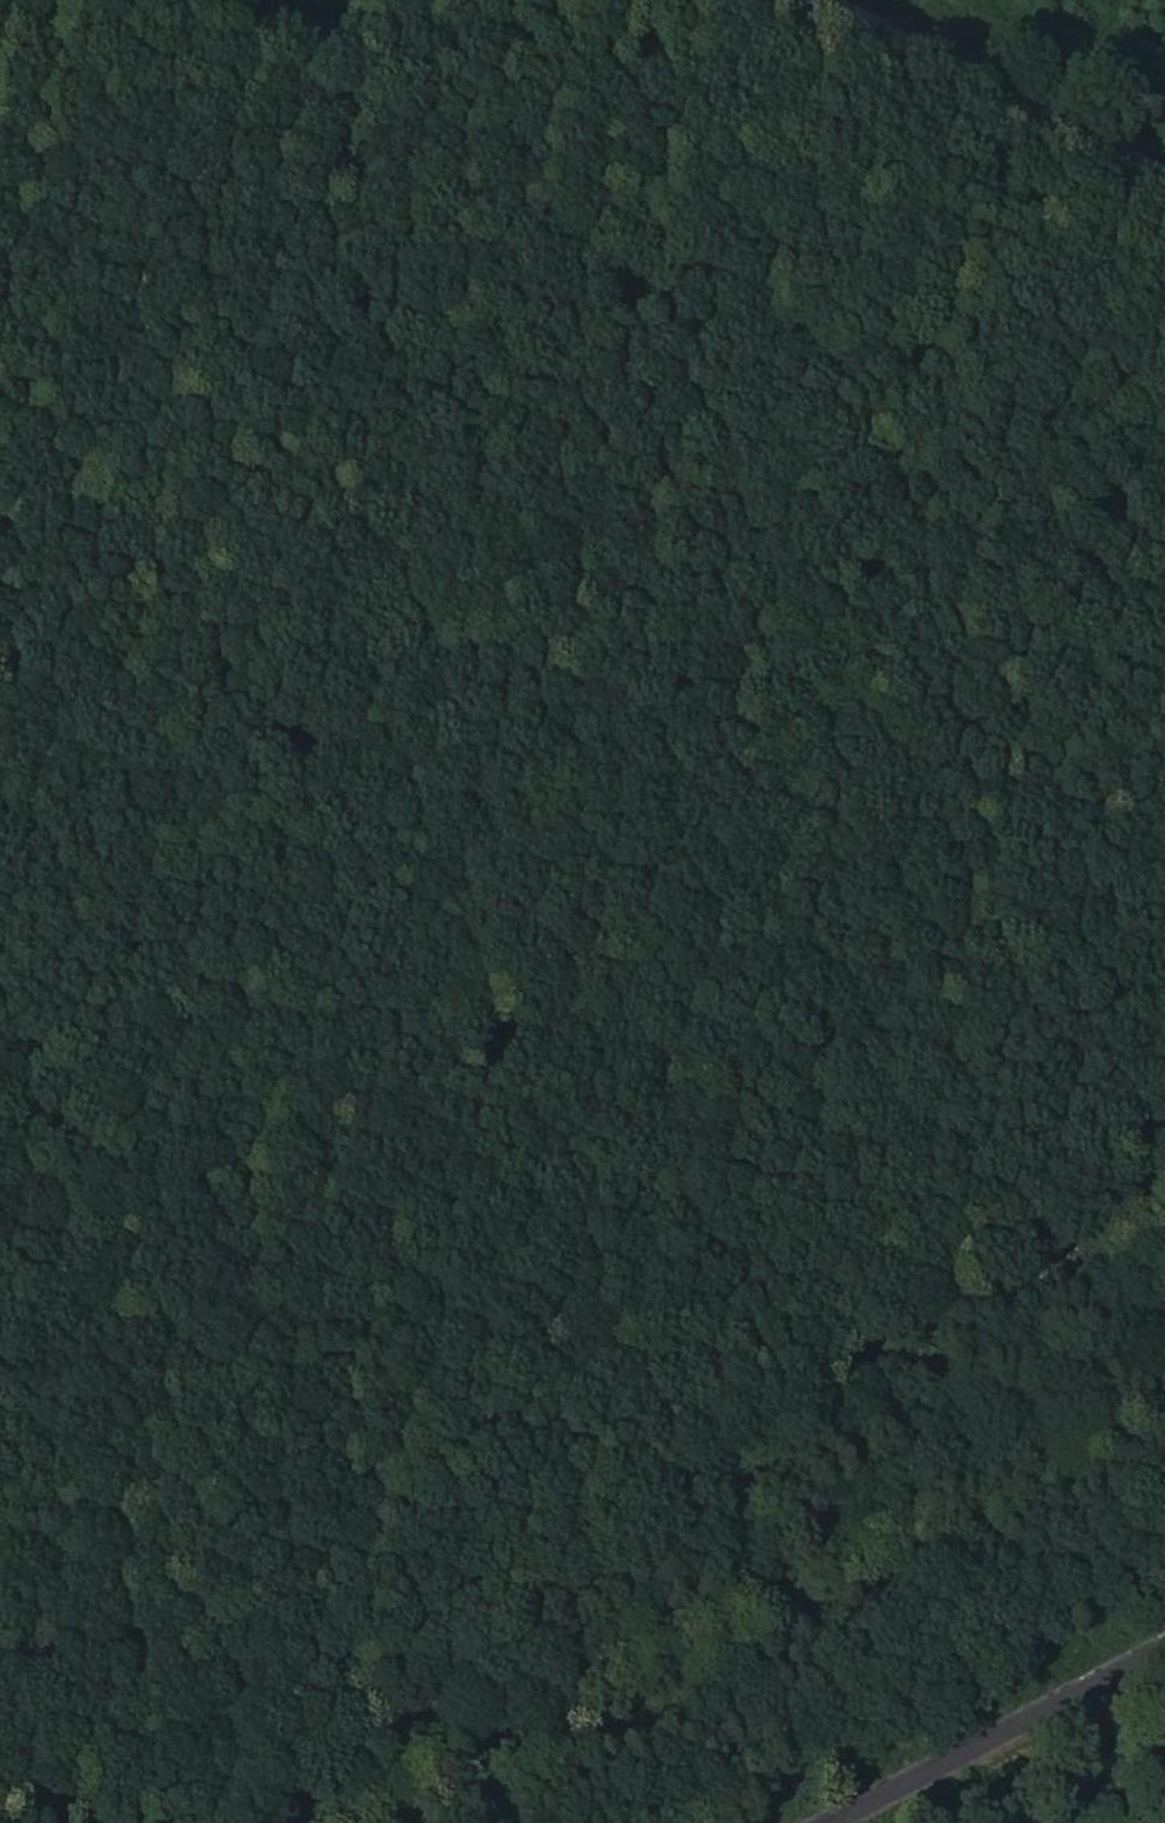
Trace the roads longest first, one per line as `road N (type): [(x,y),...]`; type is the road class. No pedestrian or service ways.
road 1 (track): [(826,0),(1164,176)]
road 2 (unclassified): [(1164,1656),(850,1822)]

